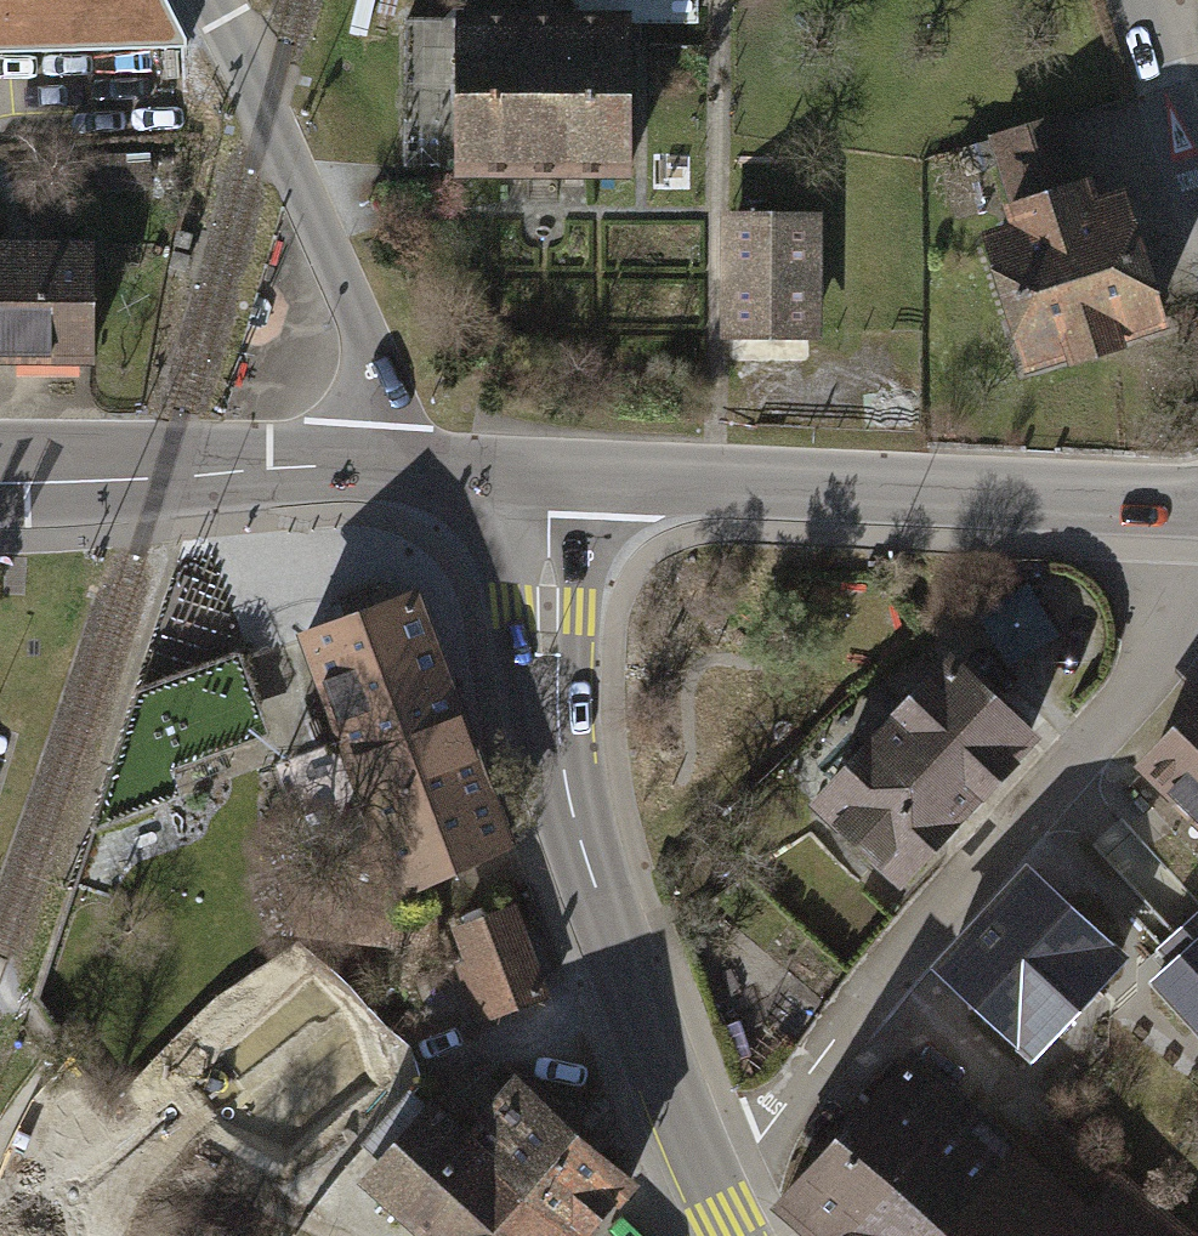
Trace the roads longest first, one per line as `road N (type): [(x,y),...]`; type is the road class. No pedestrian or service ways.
road 1 (residential): [(705,1180),(769,1124),(894,965),(1144,677),(1177,601),(1187,504)]
road 2 (tertiary): [(705,1180),(594,884),(567,787),(550,677),(550,473)]
road 3 (tertiary): [(550,473),(1187,504)]
road 4 (tertiary): [(214,0),(359,320),(371,378),(371,464)]
road 5 (tertiary): [(0,480),(371,464)]
road 6 (residential): [(1197,203),(1134,0)]
road 7 (tertiary): [(371,464),(550,473)]

